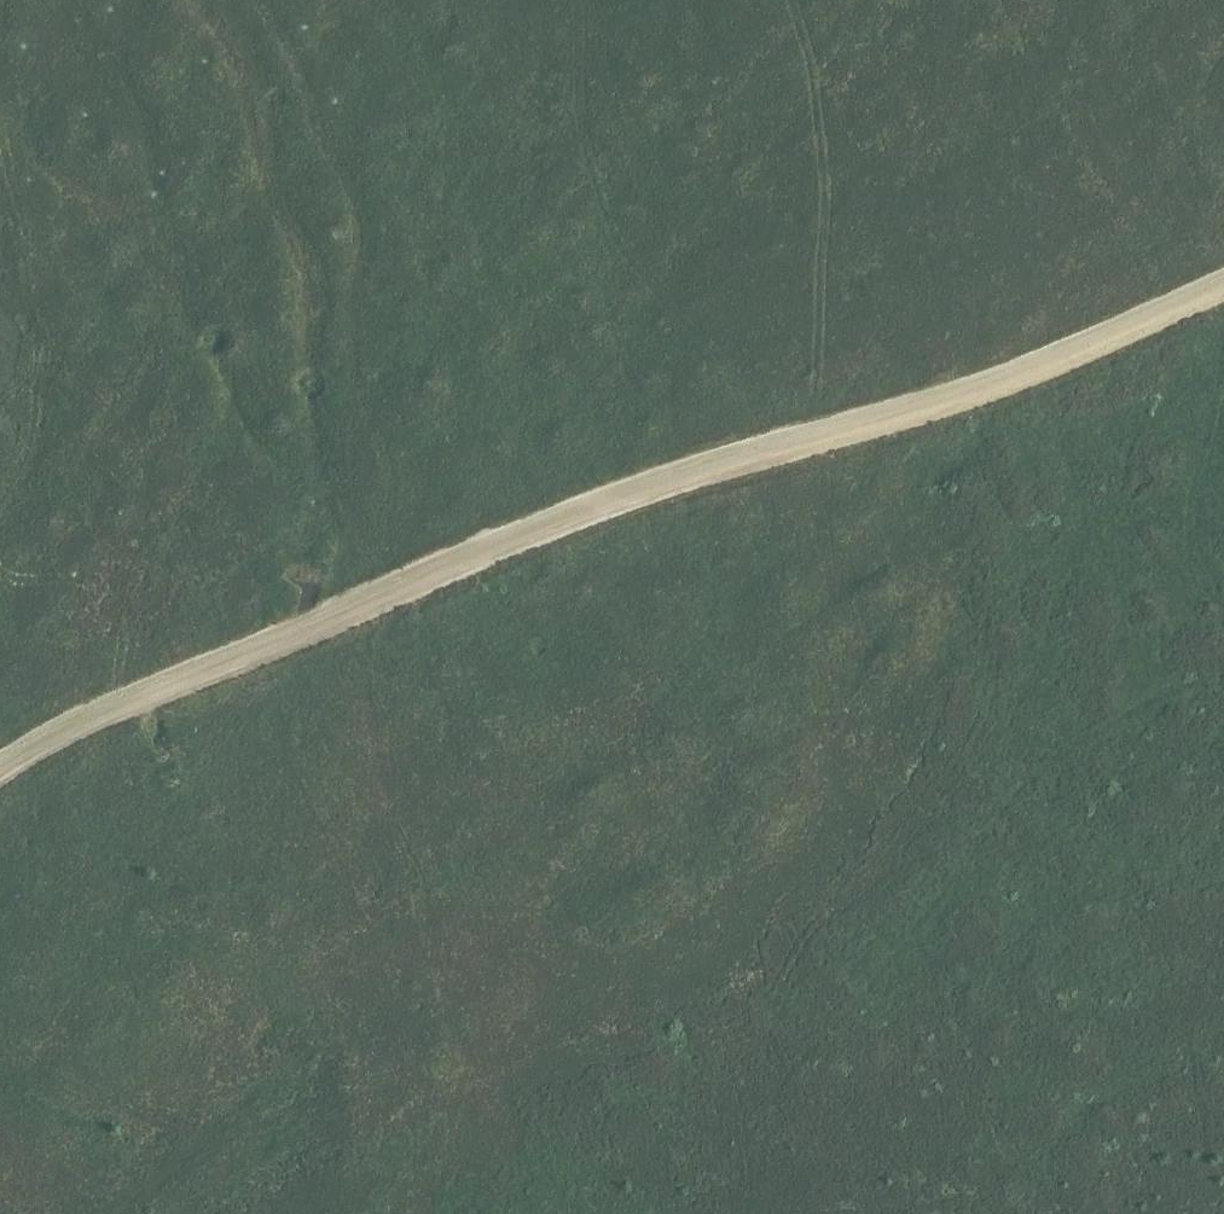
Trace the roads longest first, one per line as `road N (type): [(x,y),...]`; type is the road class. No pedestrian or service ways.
road 1 (track): [(0,777),(127,706),(614,505),(1024,379),(1223,293)]

